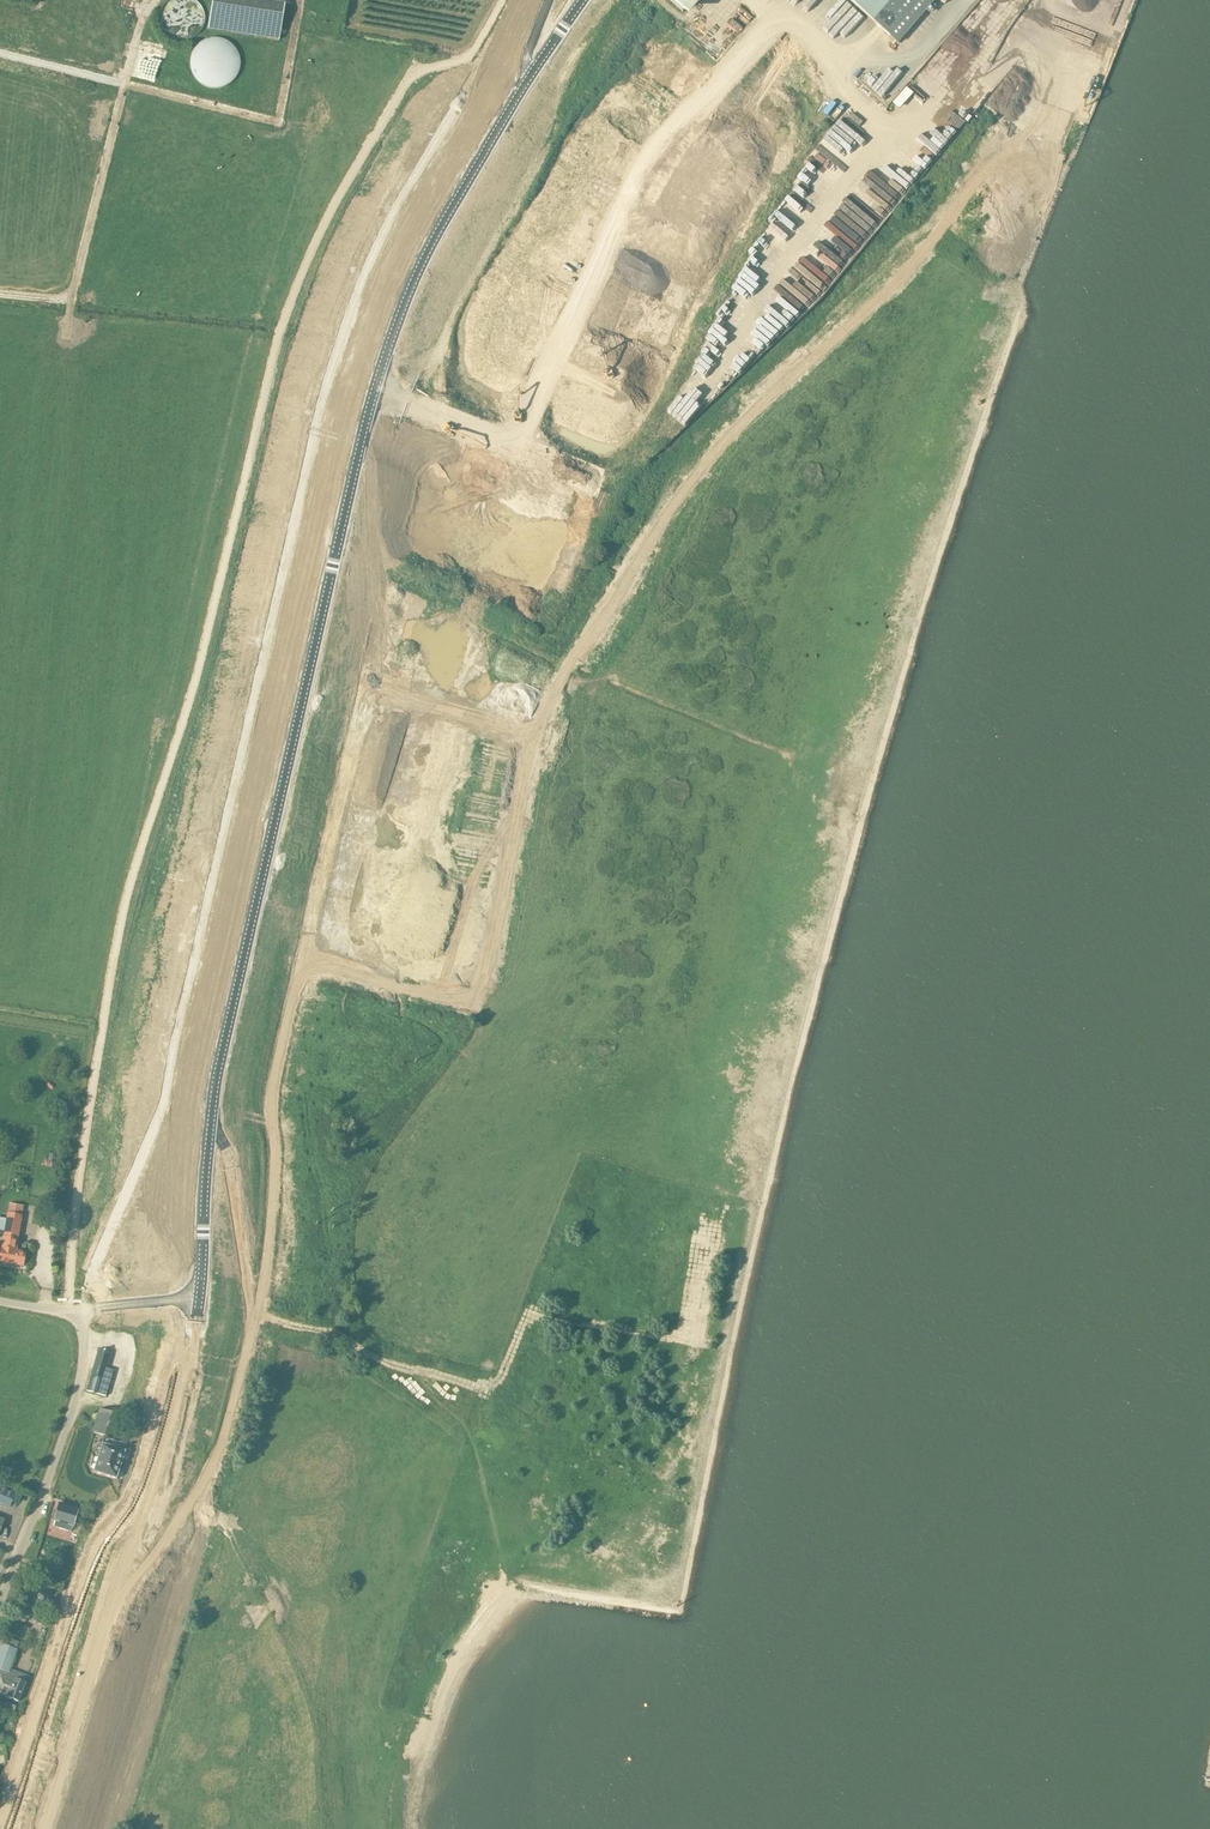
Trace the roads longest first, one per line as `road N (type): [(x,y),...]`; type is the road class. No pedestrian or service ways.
road 1 (tertiary): [(192,1296),(225,1054),(372,380),(436,227),(525,84)]
road 2 (track): [(691,1340),(542,1314),(526,1319),(500,1380),(479,1388),(378,1361),(345,1338),(257,1310),(211,1145)]
road 3 (tertiary): [(43,1828),(180,1380),(192,1296)]
road 4 (residential): [(0,1603),(79,1403),(82,1313)]
road 5 (track): [(715,1344),(691,1340),(712,1223)]

